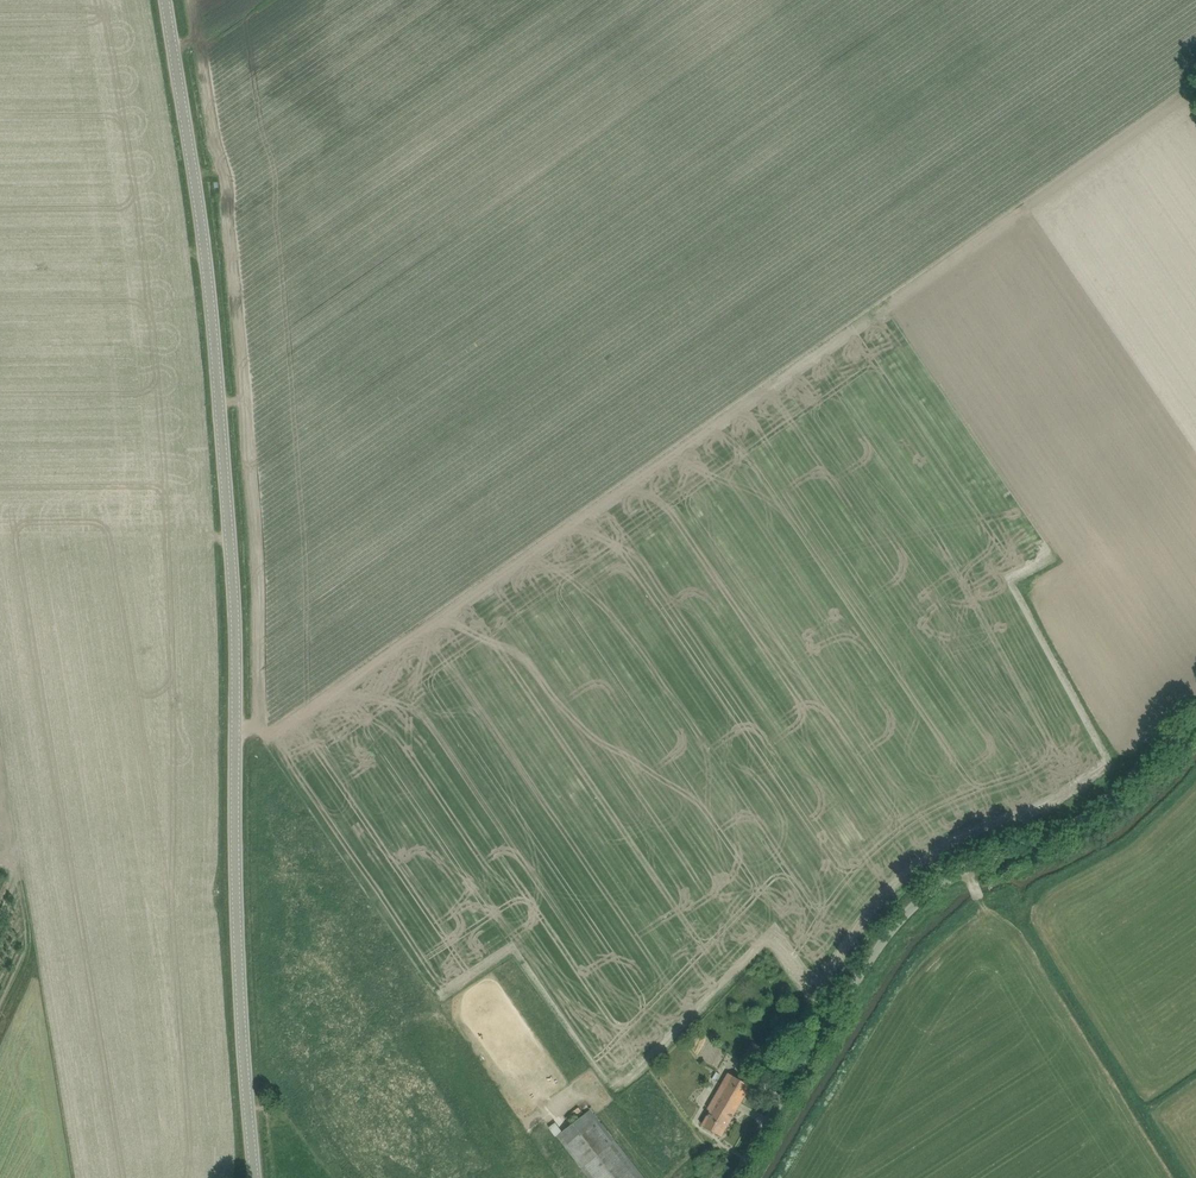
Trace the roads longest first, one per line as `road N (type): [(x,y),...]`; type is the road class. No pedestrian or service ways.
road 1 (tertiary): [(256,1177),(238,949),(233,569),(205,239),(166,0)]
road 2 (unclassified): [(736,1177),(803,1062),(911,907),(948,877),(1082,818),(1195,717)]

